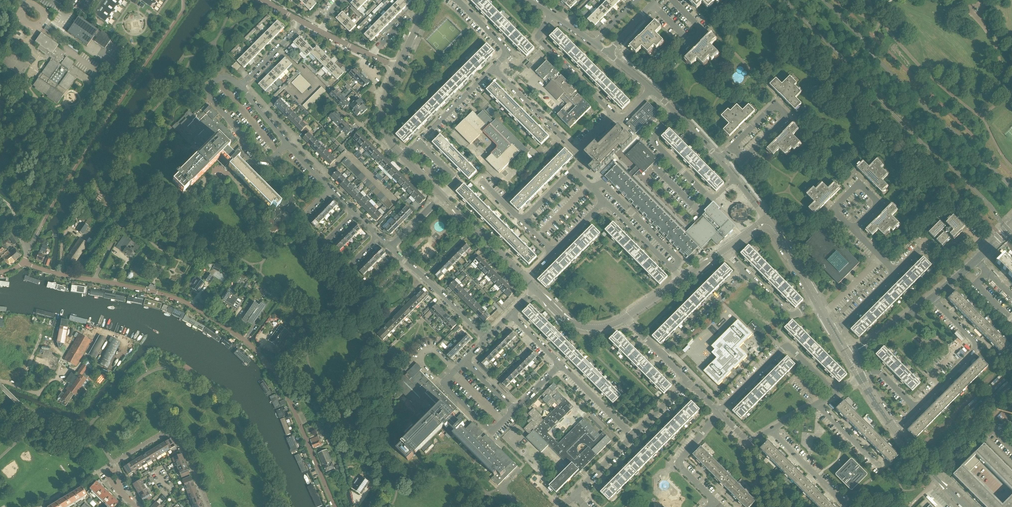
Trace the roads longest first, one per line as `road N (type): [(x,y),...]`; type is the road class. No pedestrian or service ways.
road 1 (unclassified): [(335,506),(286,392),(258,352),(186,303),(95,280)]
road 2 (tertiary): [(784,0),(1008,229)]
road 3 (tertiary): [(1011,188),(824,0)]
road 4 (residential): [(720,412),(788,345),(837,392)]
road 5 (residential): [(239,87),(222,77),(208,89),(250,159),(270,160),(287,145)]
road 6 (residential): [(676,114),(651,139),(713,201),(735,178)]
road 7 (residential): [(916,409),(977,345),(933,298)]
road 8 (residential): [(733,147),(745,159),(787,116),(775,105),(736,144)]
road 9 (residential): [(391,248),(287,145)]
road 10 (residential): [(486,340),(391,248)]
road 11 (residential): [(613,114),(544,45),(553,15)]

